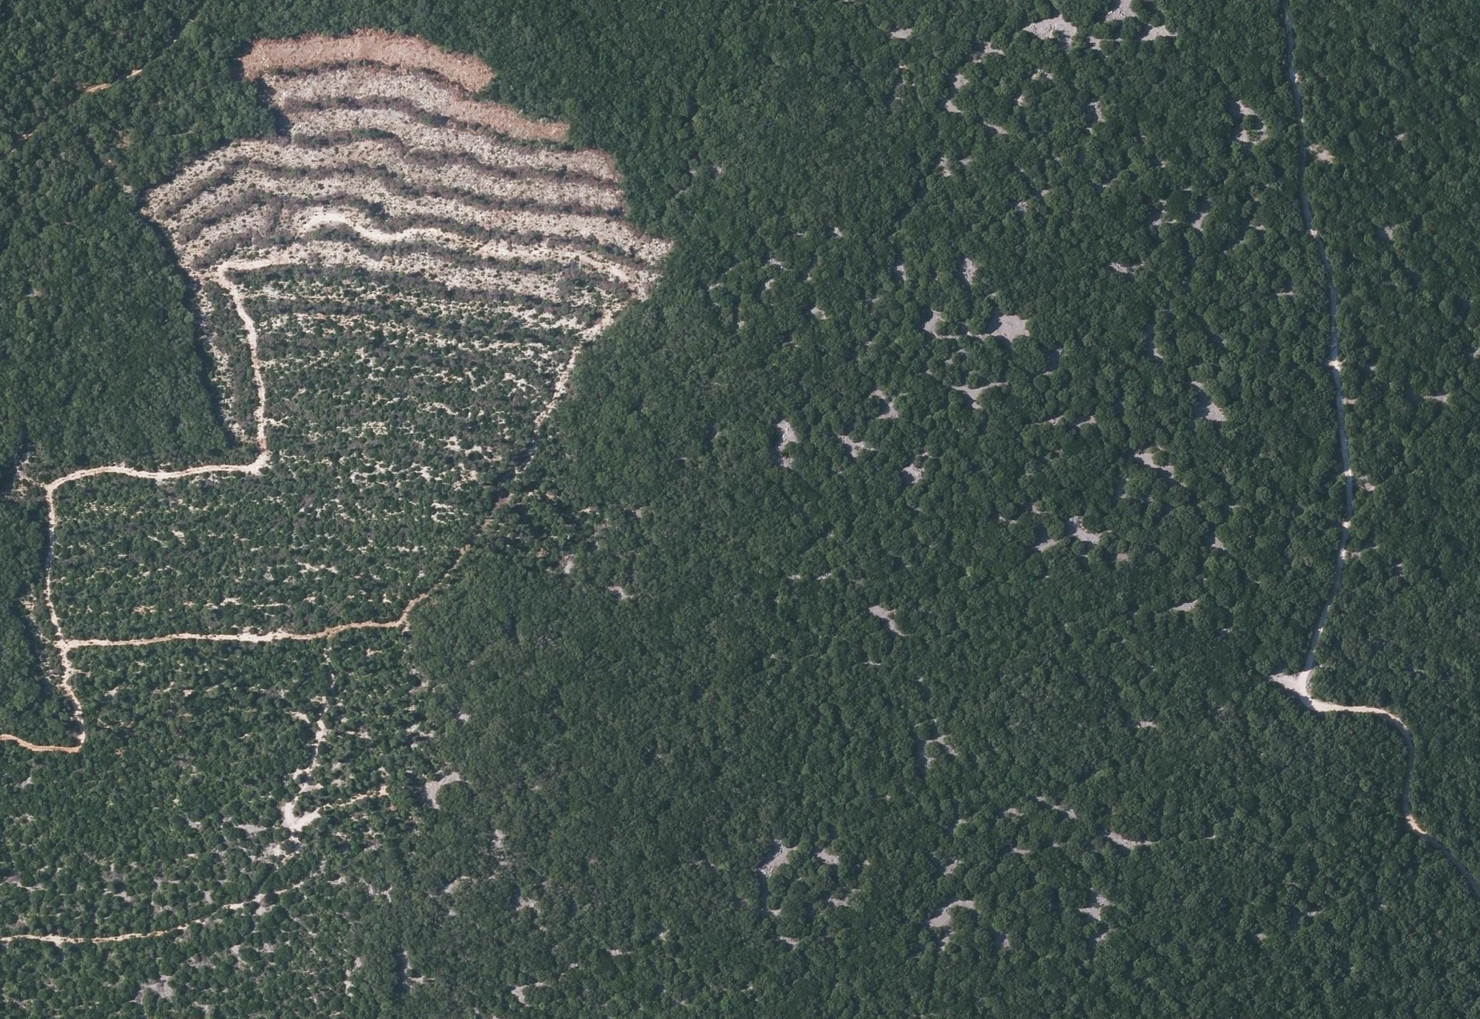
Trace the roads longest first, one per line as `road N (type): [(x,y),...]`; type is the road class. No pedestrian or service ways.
road 1 (track): [(0,158),(97,87),(150,63),(206,0)]
road 2 (track): [(0,938),(129,942),(212,913)]

